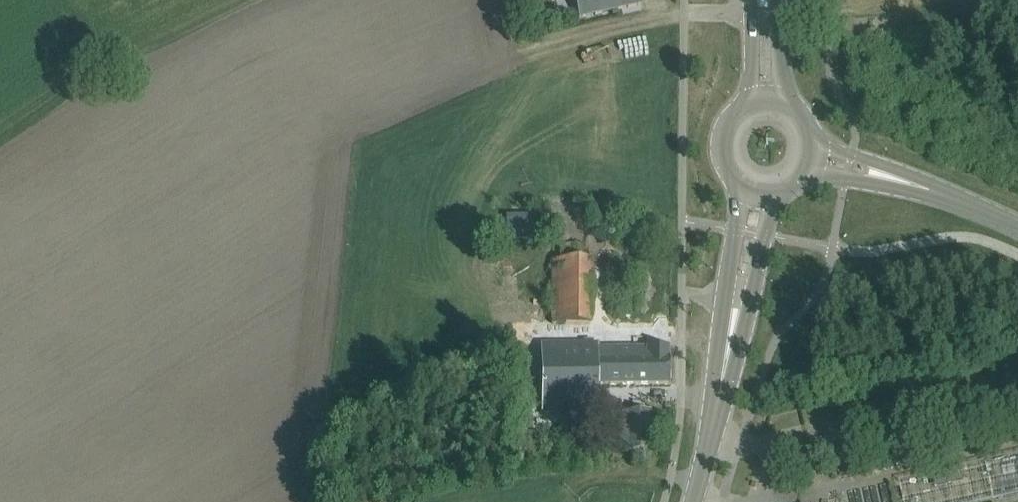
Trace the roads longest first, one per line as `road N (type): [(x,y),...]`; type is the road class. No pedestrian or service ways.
road 1 (tertiary): [(739,187),(720,401)]
road 2 (tertiary): [(720,401),(750,314),(771,197)]
road 3 (secondary): [(897,180),(1017,223)]

